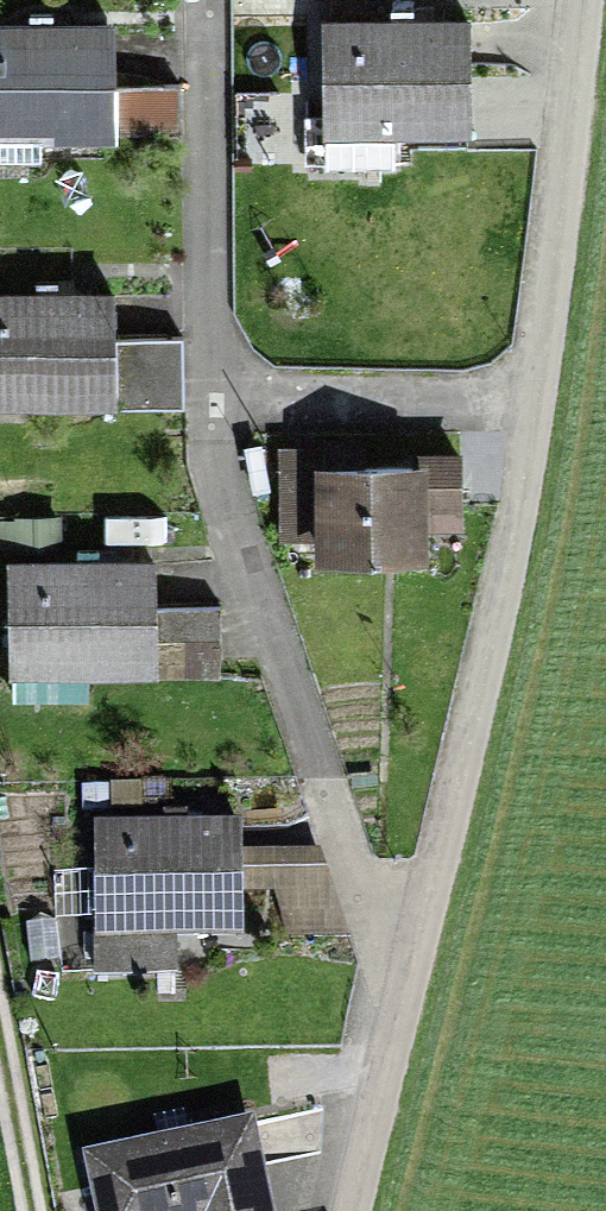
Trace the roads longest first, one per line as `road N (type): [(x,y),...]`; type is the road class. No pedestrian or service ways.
road 1 (unclassified): [(587,0),(527,456),(353,1210)]
road 2 (track): [(27,1210),(0,1063)]

